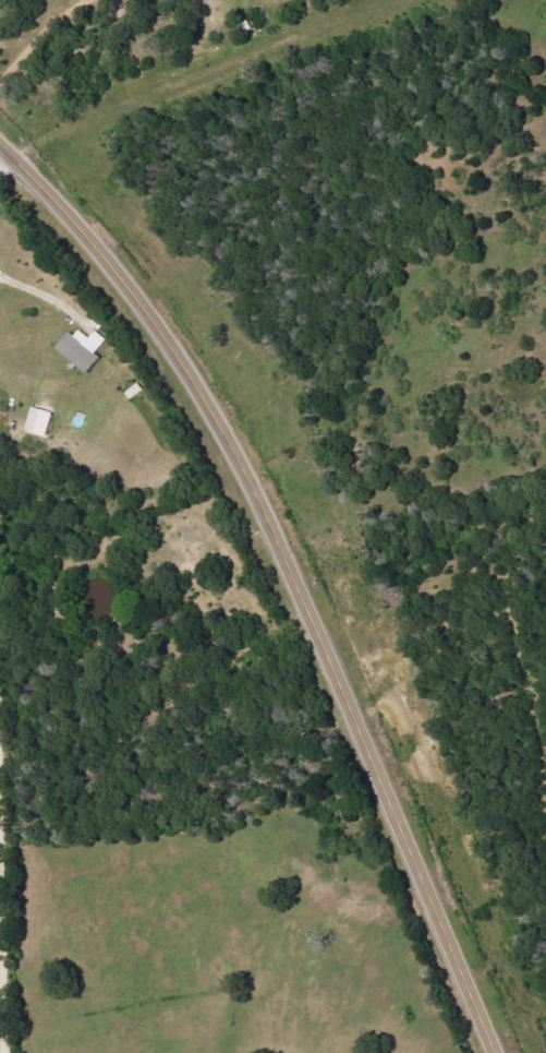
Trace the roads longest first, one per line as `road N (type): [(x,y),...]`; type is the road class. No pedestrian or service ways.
road 1 (secondary): [(494,1052),(229,452),(121,284),(0,152)]
road 2 (residential): [(3,1052),(0,814)]

